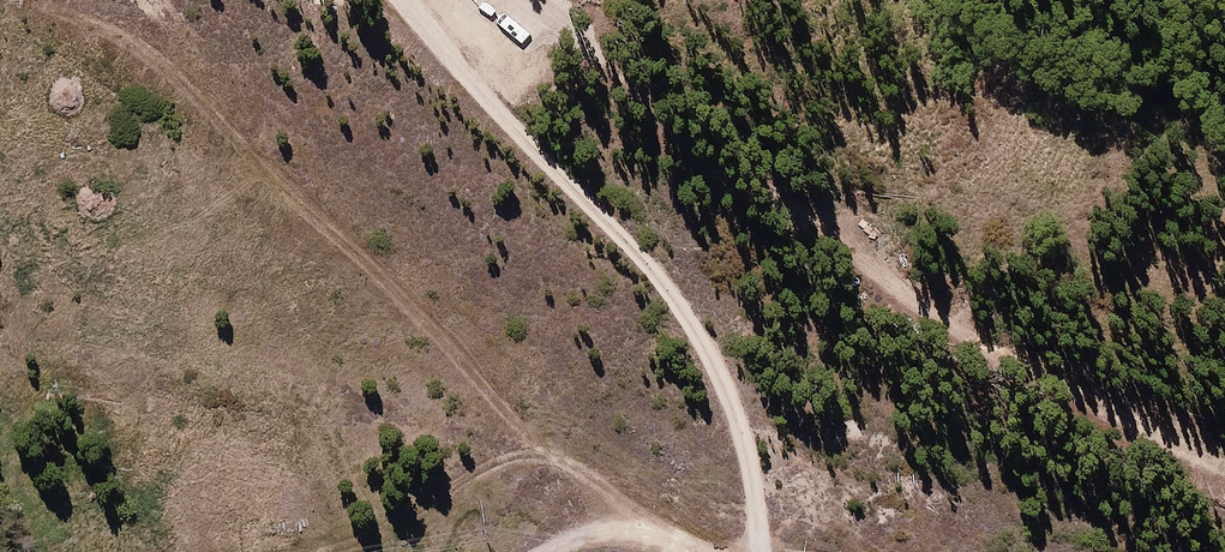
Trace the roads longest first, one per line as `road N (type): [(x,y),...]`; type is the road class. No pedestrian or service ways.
road 1 (track): [(1224,475),(871,270),(799,202),(537,0)]
road 2 (track): [(409,0),(706,344),(739,435),(759,551)]

